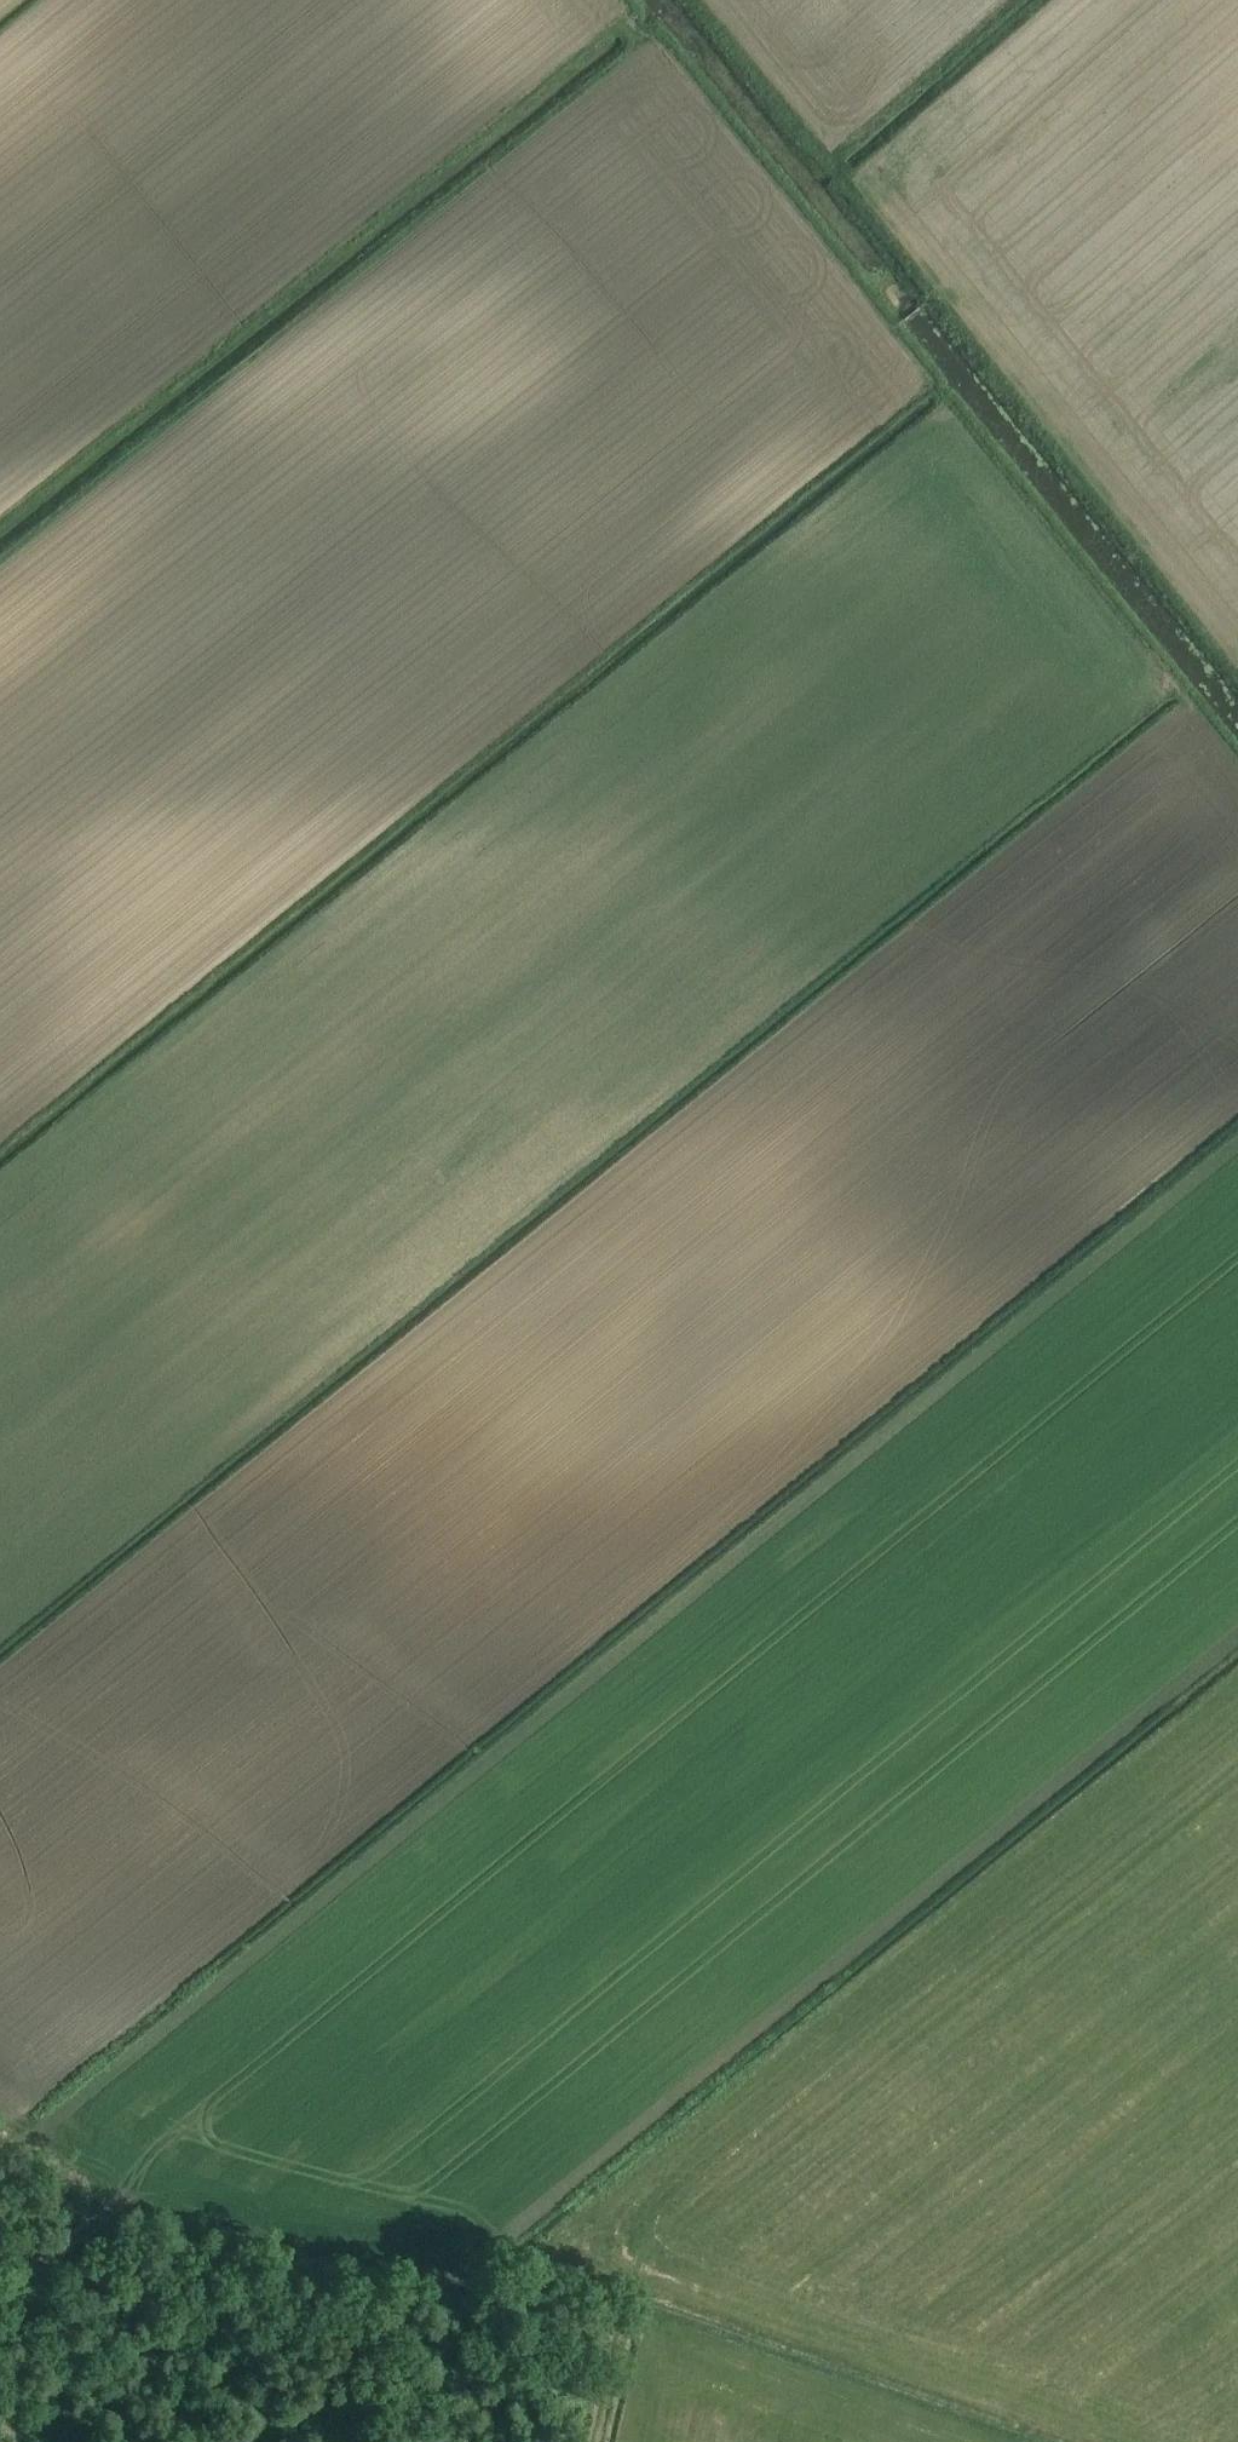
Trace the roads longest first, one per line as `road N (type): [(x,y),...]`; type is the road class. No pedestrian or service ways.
road 1 (track): [(0,2291),(145,2193)]

